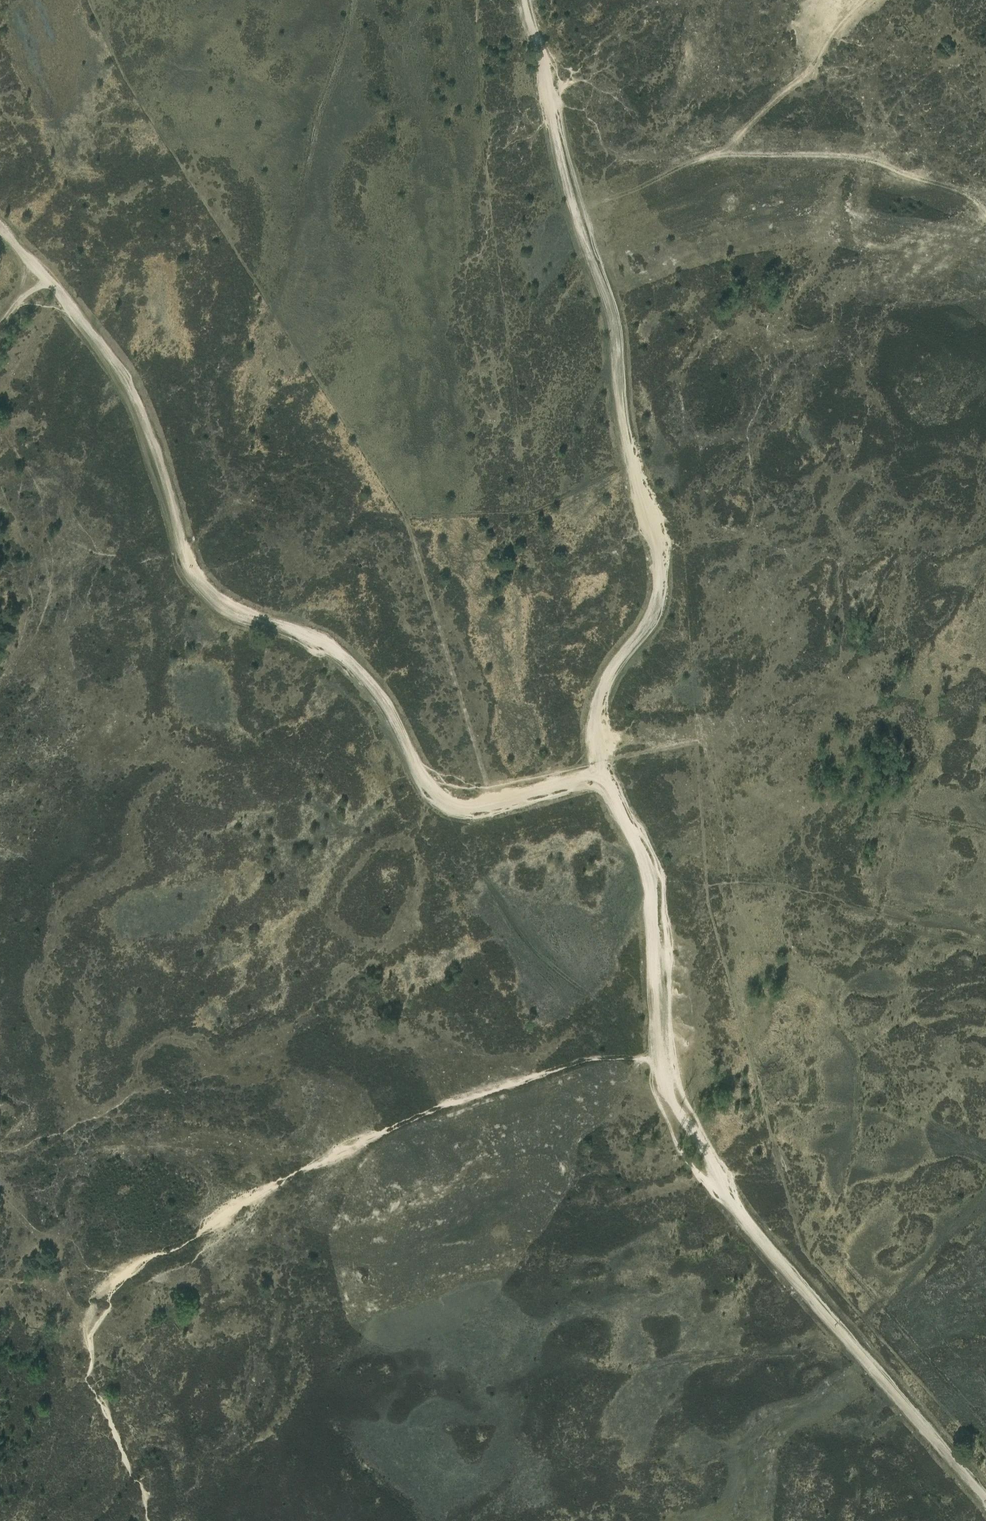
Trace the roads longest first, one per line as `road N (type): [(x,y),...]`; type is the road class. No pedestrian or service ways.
road 1 (track): [(719,1179),(750,1227),(985,1497)]

